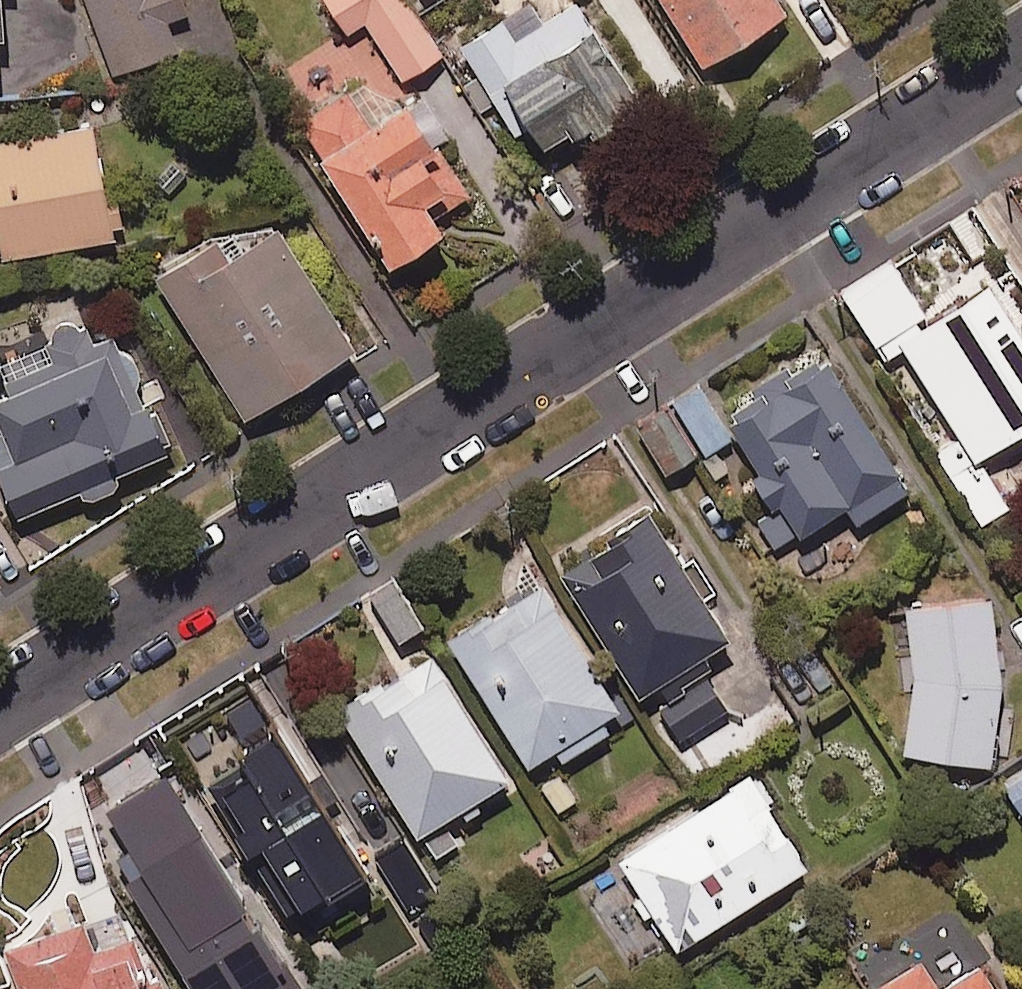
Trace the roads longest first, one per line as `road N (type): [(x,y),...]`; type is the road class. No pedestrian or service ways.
road 1 (residential): [(0,707),(1021,55)]

